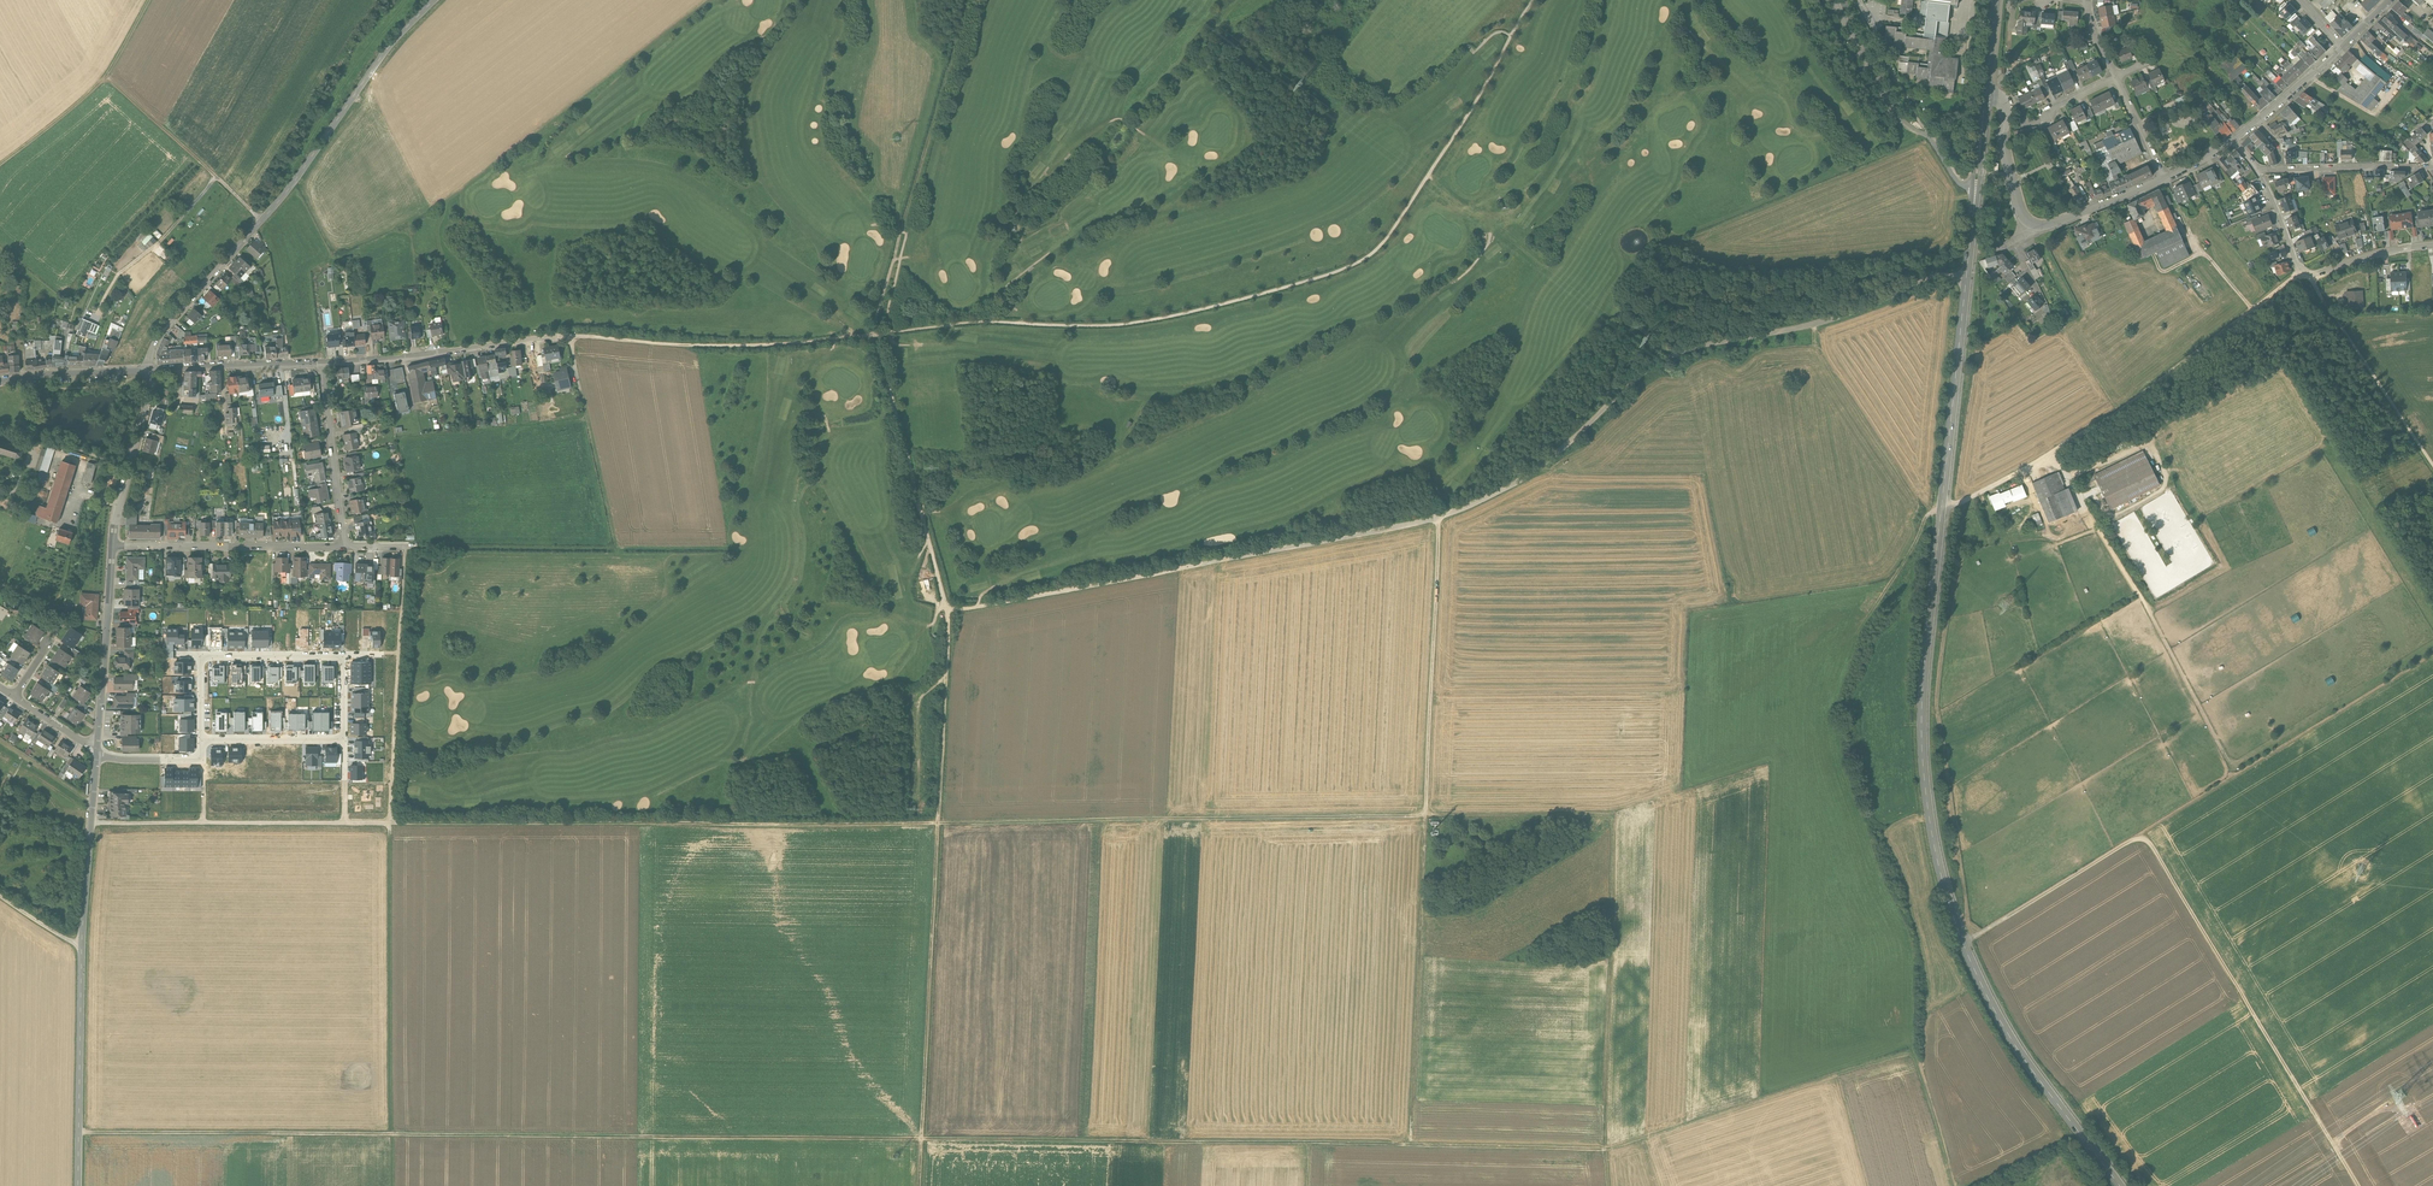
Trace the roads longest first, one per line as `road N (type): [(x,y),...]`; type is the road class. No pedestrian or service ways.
road 1 (track): [(1427,816),(1615,814),(1604,1148),(78,1133)]
road 2 (tertiary): [(2121,1185),(1985,991),(1951,909),(1926,800),(1925,659),(1986,92)]
road 3 (track): [(1966,276),(1942,276),(1846,316),(1652,369),(1556,453),(1439,518),(948,613)]
road 4 (track): [(938,822),(390,823),(406,547)]
road 5 (track): [(873,333),(1103,325),(1337,273),(1379,247),(1510,40)]
road 6 (track): [(92,823),(390,823),(393,1185)]
road 7 (track): [(1964,945),(2131,840),(2148,840),(2358,1185)]
road 8 (track): [(1847,641),(1927,517),(1975,496),(2149,389),(2302,273)]
road 9 (track): [(1427,816),(938,822)]
road 10 (tertiary): [(150,371),(167,326),(288,191),(389,47),(433,0)]
road 11 (tertiary): [(78,1185),(82,945),(97,752)]
road 12 (track): [(568,337),(616,549),(415,547)]
road 13 (track): [(938,822),(919,1185)]
road 14 (track): [(2432,658),(2145,839)]
road 15 (track): [(1409,1148),(1427,816)]
road 16 (track): [(568,337),(742,347),(873,333)]
road 17 (track): [(1439,518),(1427,816)]
road 18 (track): [(948,613),(873,333)]
road 19 (residential): [(321,364),(568,337)]
road 20 (residential): [(2432,245),(2306,276),(2256,169)]
road 21 (track): [(969,0),(900,236)]
road 22 (track): [(151,0),(107,77),(214,176)]
road 23 (residential): [(112,546),(345,547)]
road 24 (track): [(2432,476),(2311,278)]
road 25 (track): [(938,822),(948,613)]
road 26 (tertiary): [(97,752),(112,546)]
road 27 (residential): [(345,547),(321,364)]
road 28 (tertiary): [(112,546),(150,371)]
road 29 (residential): [(2432,166),(2256,169)]
road 30 (residential): [(150,371),(321,364)]
road 31 (tertiary): [(0,380),(150,371)]
road 32 (residential): [(2029,225),(2004,150),(2005,104),(1986,92)]
road 33 (residential): [(2164,180),(2052,225),(2029,225)]
road 34 (residential): [(2342,47),(2234,140)]
road 35 (residential): [(202,740),(344,740)]
road 36 (residential): [(203,655),(343,656)]
road 37 (track): [(1955,1185),(1914,1053)]
road 38 (track): [(107,77),(0,164)]

